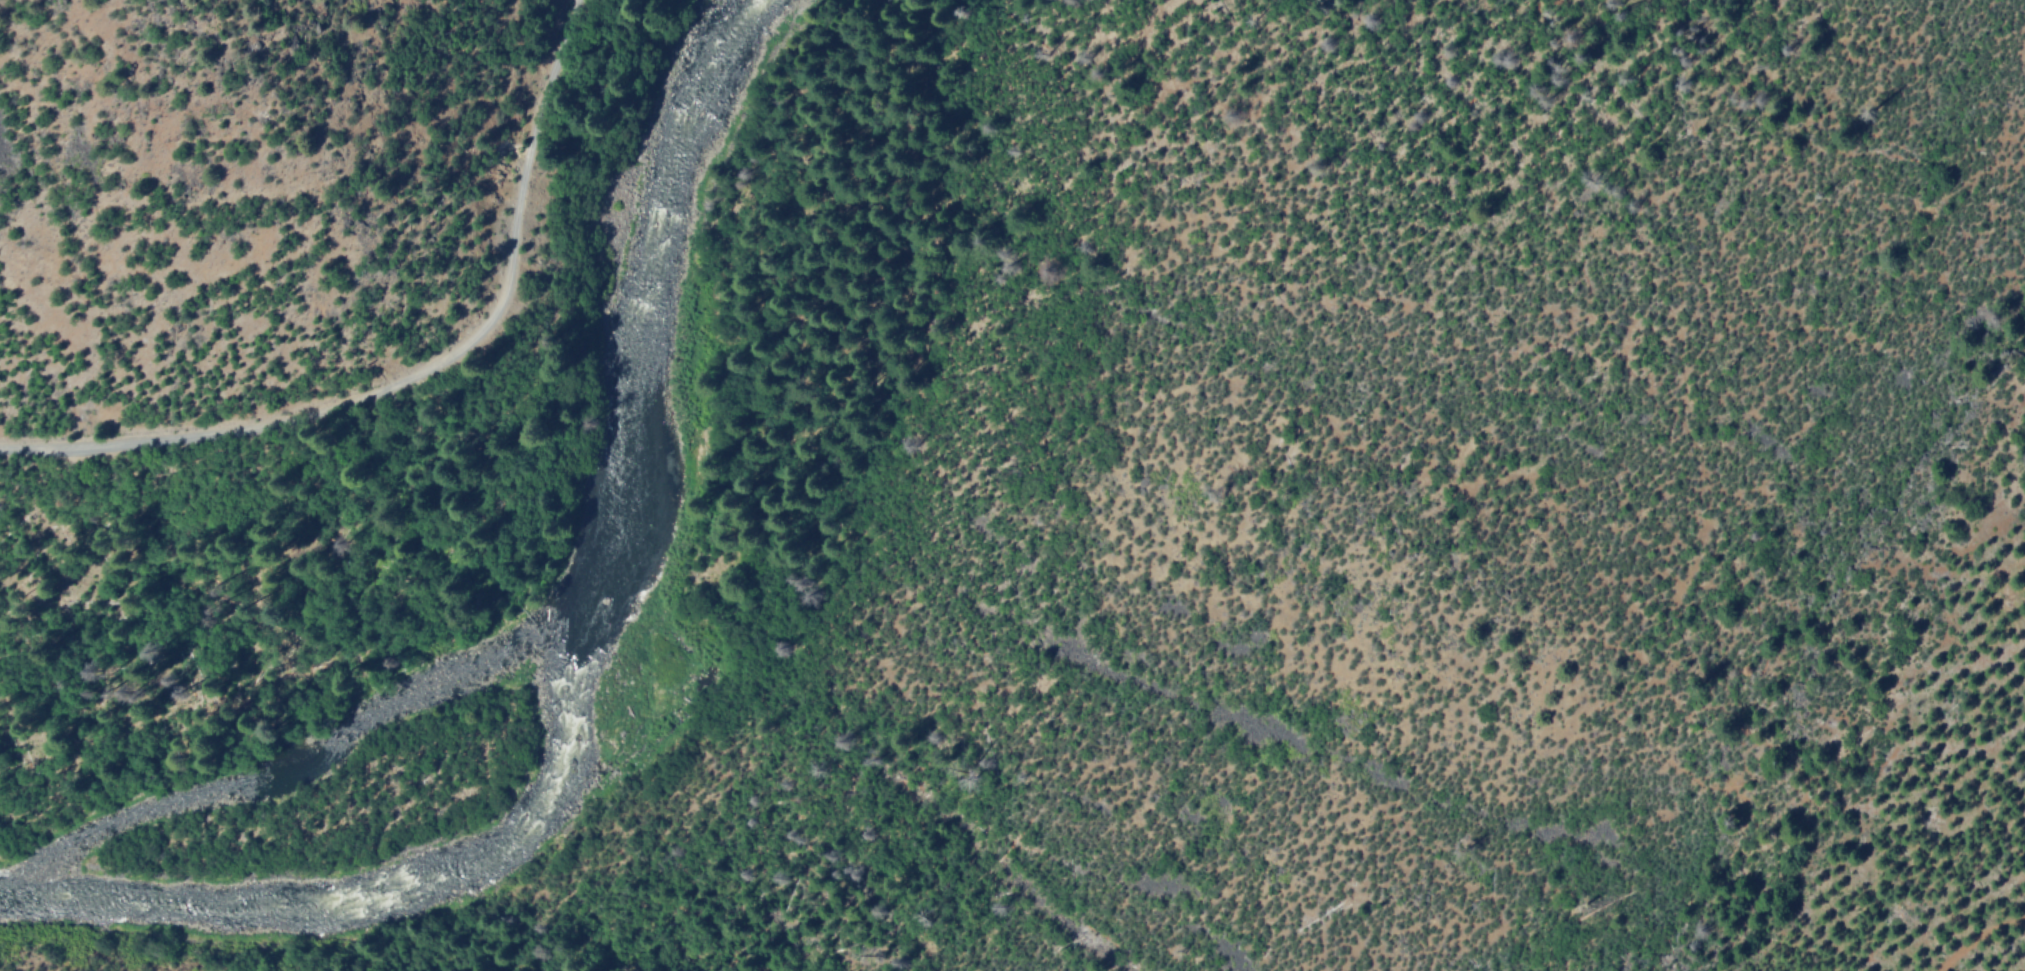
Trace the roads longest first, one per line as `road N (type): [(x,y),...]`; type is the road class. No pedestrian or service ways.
road 1 (residential): [(0,446),(258,428),(390,388),(461,347),(489,320),(508,282),(531,142),(575,0)]

